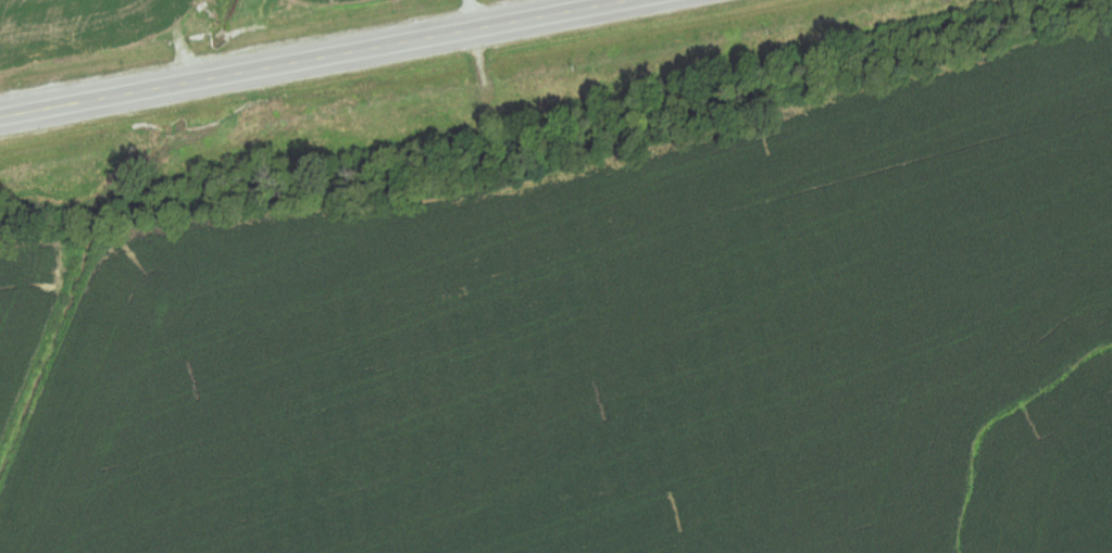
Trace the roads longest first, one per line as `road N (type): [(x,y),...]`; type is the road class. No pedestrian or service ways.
road 1 (primary): [(0,93),(497,0)]

